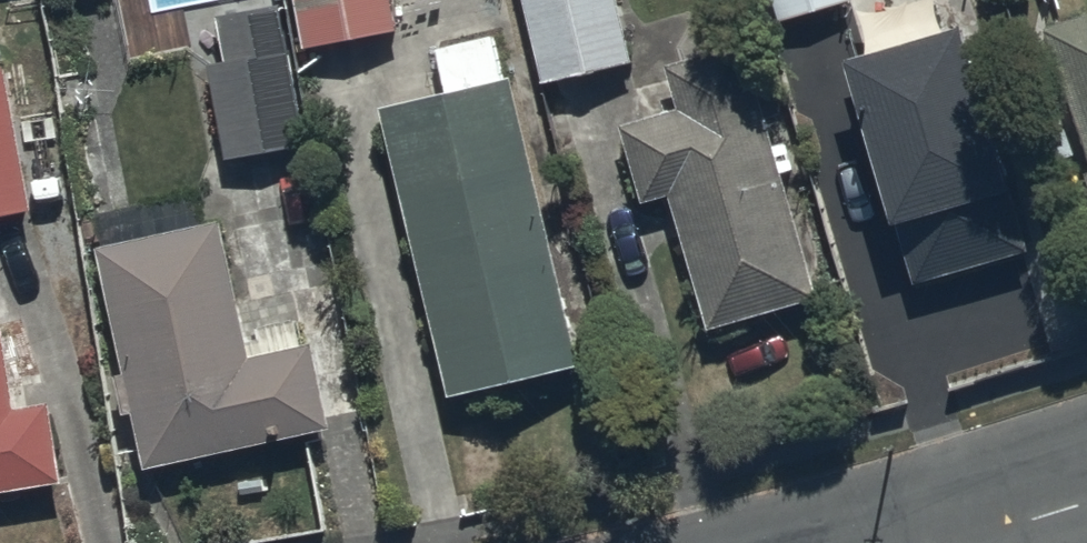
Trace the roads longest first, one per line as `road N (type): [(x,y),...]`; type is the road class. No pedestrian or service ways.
road 1 (tertiary): [(956,542),(1086,506)]

